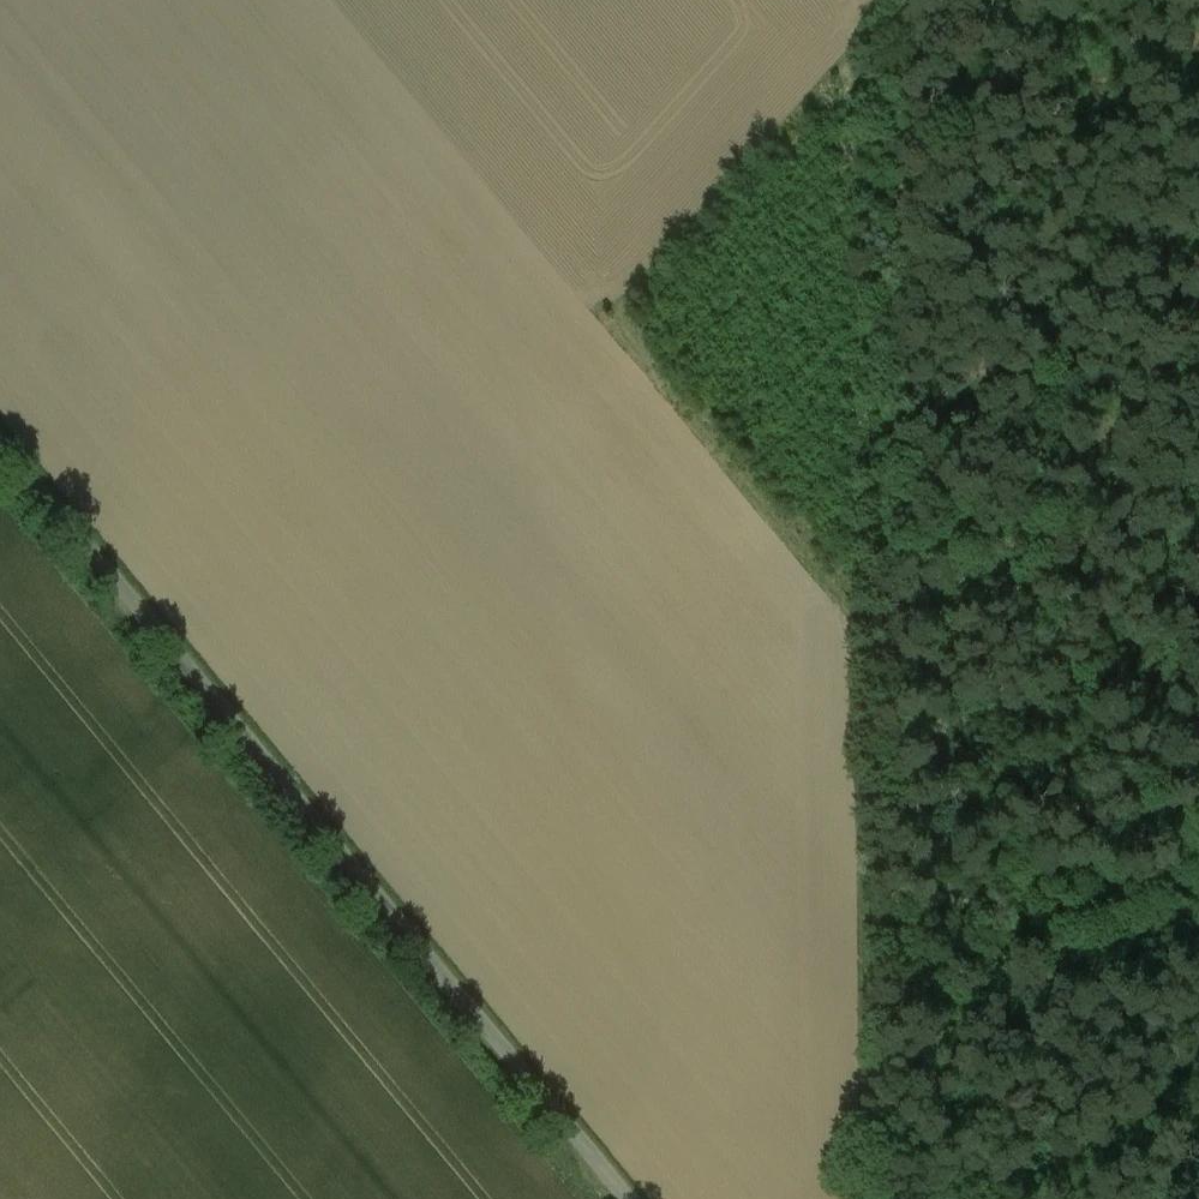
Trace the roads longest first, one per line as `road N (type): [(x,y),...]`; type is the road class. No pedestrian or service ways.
road 1 (unclassified): [(628,1198),(0,440)]
road 2 (track): [(900,423),(1198,360)]

